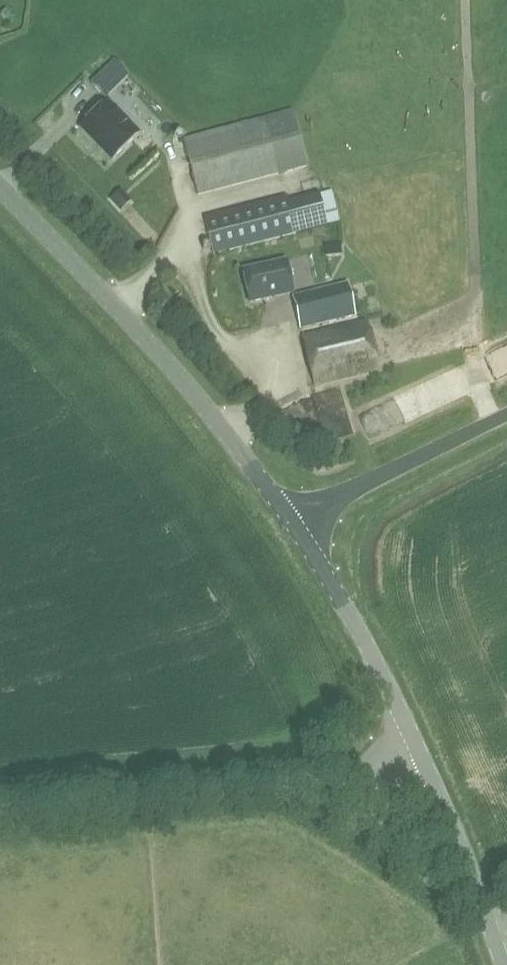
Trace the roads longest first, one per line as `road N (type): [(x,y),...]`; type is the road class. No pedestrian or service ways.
road 1 (tertiary): [(291,521),(189,388),(0,190)]
road 2 (unclassified): [(0,804),(324,779),(417,748)]
road 3 (tertiary): [(417,748),(357,628),(291,521)]
road 4 (unclassified): [(291,521),(506,415)]
road 5 (tertiary): [(500,964),(417,748)]

